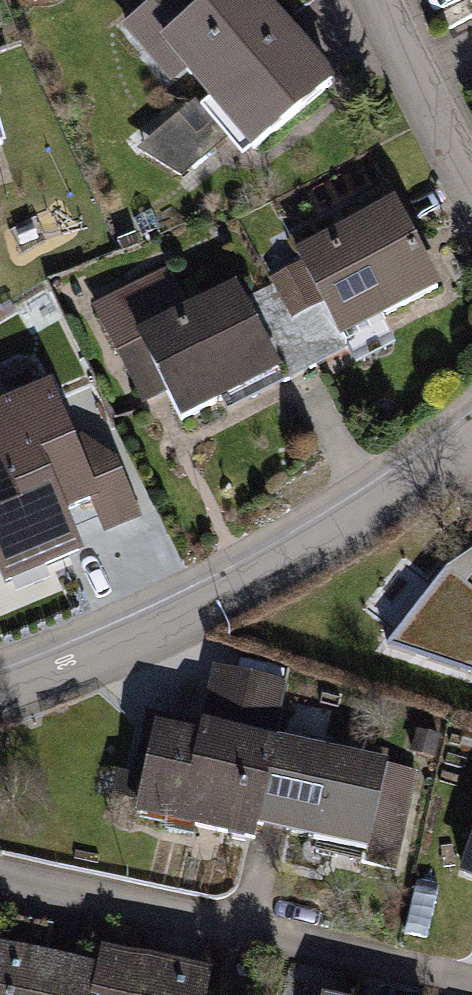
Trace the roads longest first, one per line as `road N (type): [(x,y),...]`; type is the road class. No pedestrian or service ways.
road 1 (residential): [(471,447),(226,599),(114,656),(0,696)]
road 2 (residential): [(378,0),(471,197)]

